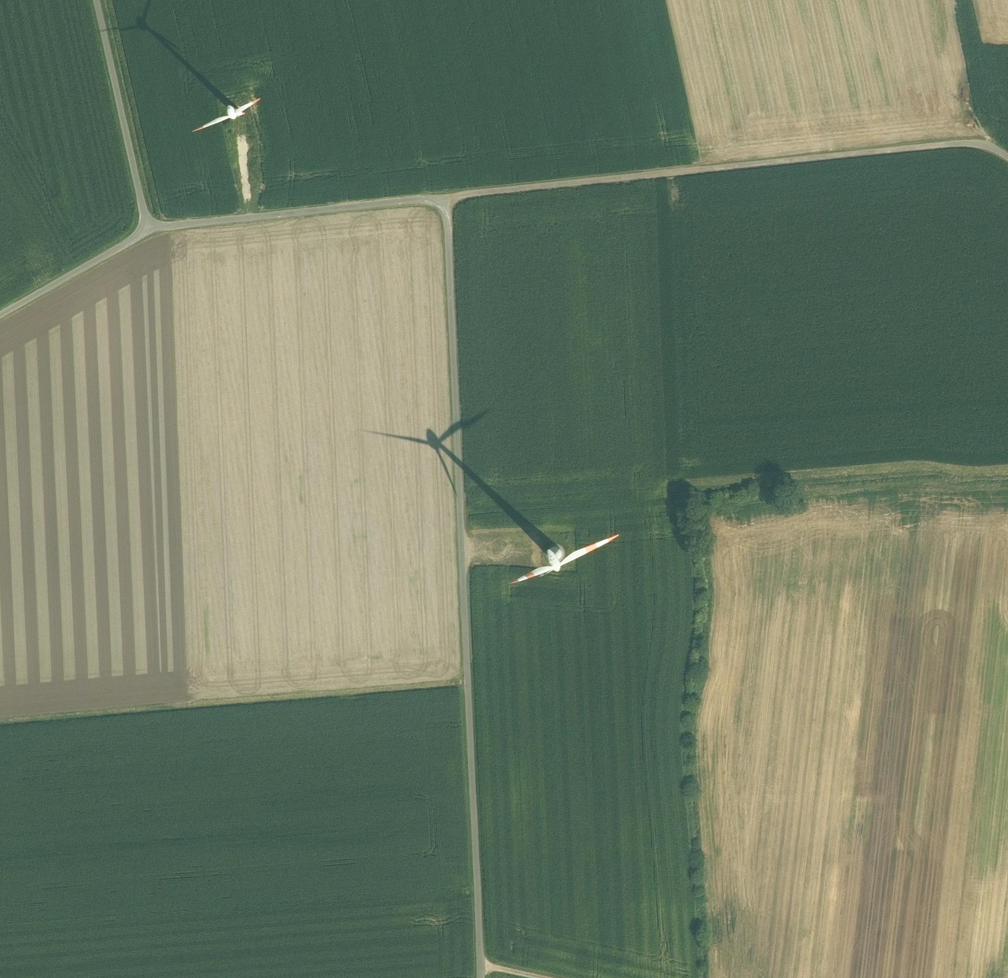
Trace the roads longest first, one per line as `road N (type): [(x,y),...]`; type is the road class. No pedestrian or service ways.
road 1 (unclassified): [(482,977),(447,198)]
road 2 (unclassified): [(150,230),(447,198)]
road 3 (unclassified): [(98,0),(150,230)]
road 4 (unclassified): [(0,315),(150,230)]

